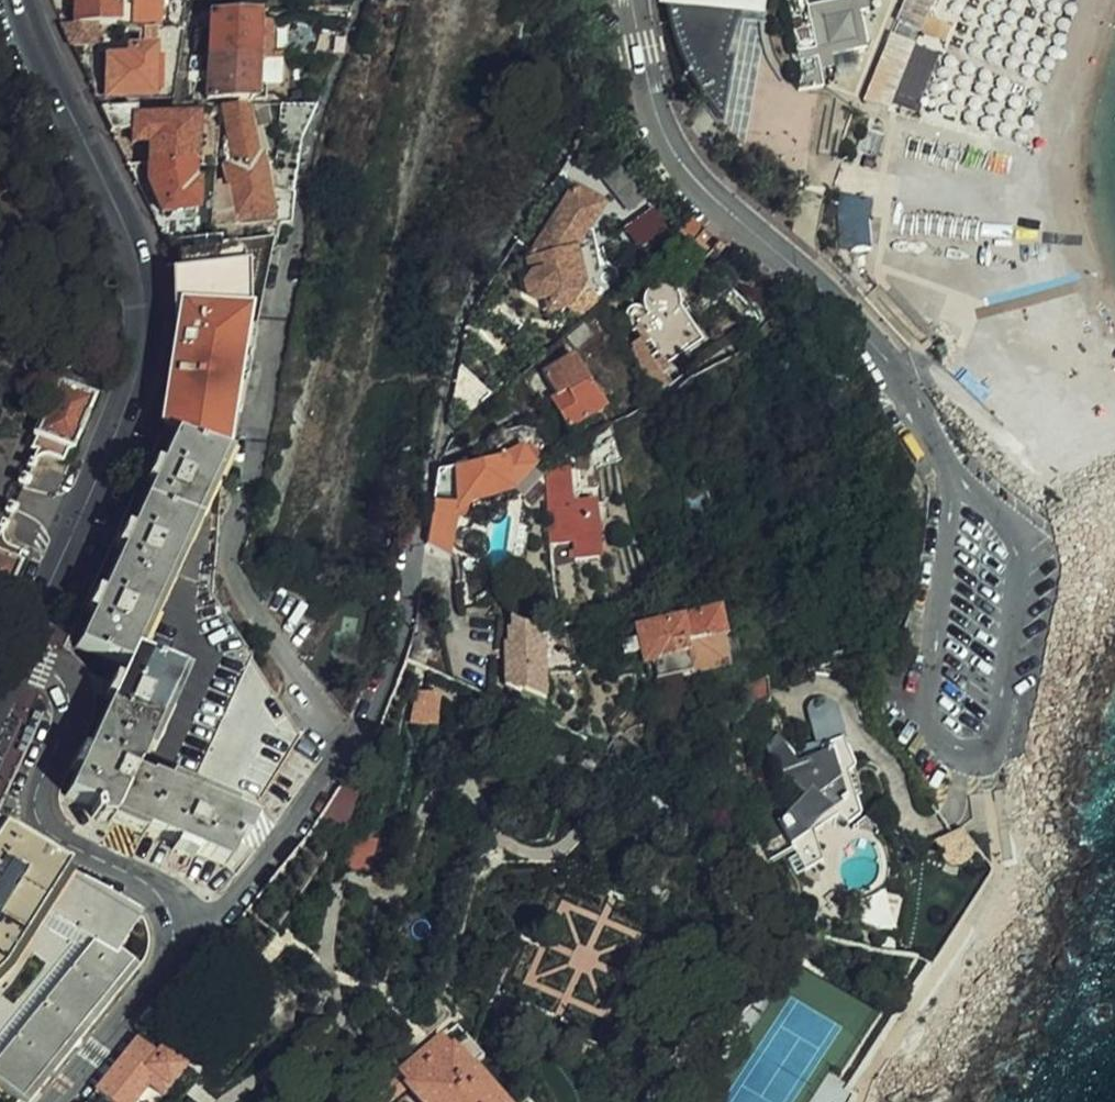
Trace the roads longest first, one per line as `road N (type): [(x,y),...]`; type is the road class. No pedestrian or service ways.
road 1 (secondary): [(27,655),(138,396),(146,319),(138,253),(26,0)]
road 2 (residential): [(642,0),(642,52),(691,170),(809,277),(899,375),(951,473)]
road 3 (residential): [(27,655),(49,666),(69,697),(66,727),(43,777),(42,806),(56,830),(159,892),(179,940),(169,963),(58,1101)]
road 4 (residential): [(951,473),(922,704),(943,742),(978,756),(998,742),(1018,563),(1011,534)]

